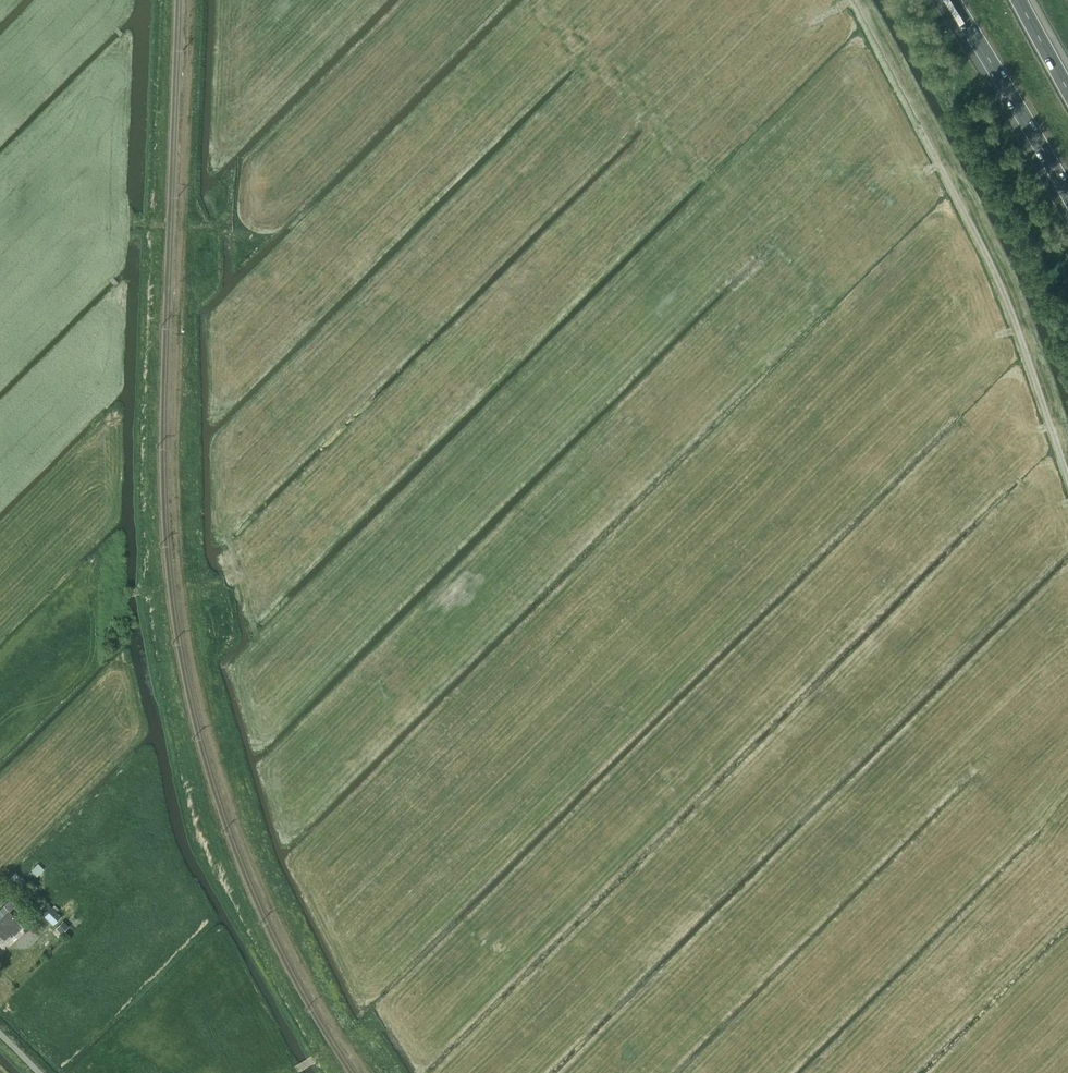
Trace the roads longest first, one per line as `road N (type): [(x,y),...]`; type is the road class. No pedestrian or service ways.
road 1 (track): [(1067,478),(991,265),(852,0)]
road 2 (motorway): [(952,0),(1067,199)]

